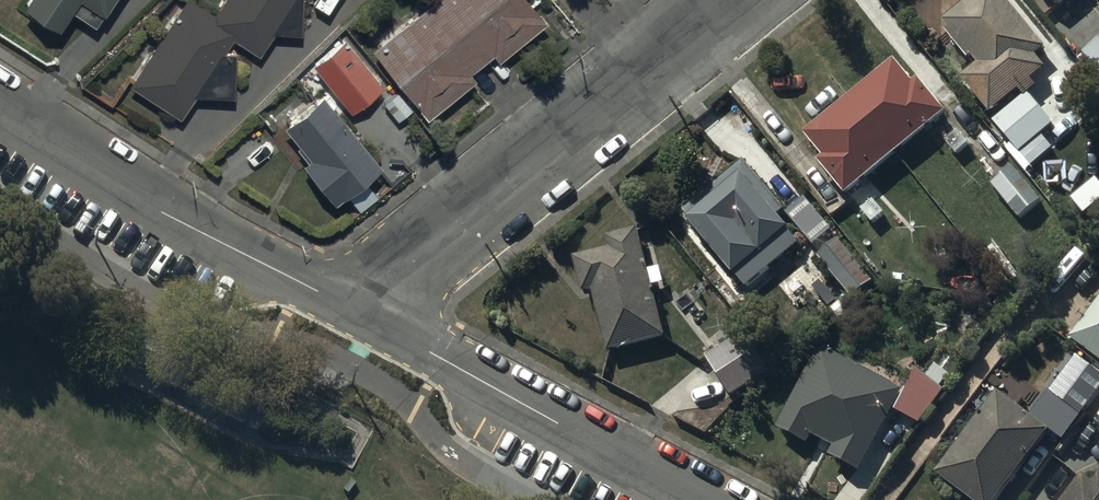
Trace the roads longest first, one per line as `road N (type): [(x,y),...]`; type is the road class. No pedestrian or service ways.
road 1 (residential): [(737,0),(398,277),(374,320)]
road 2 (unclassified): [(0,103),(165,213),(374,320)]
road 3 (unclassified): [(374,320),(699,499)]

